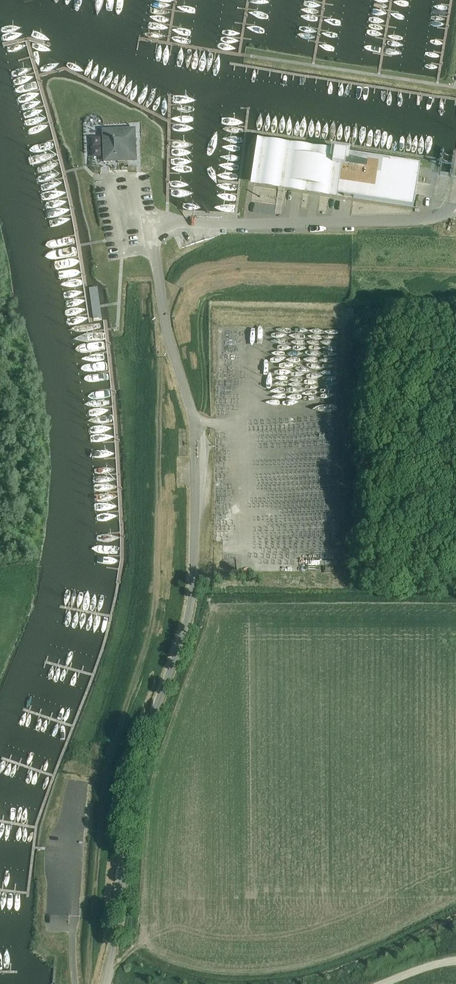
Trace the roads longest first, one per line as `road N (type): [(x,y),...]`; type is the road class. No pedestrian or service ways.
road 1 (track): [(455,274),(203,265),(163,305),(158,591),(107,782),(87,983)]
road 2 (unclassified): [(104,983),(135,778),(183,636),(192,580),(195,453),(156,237)]

